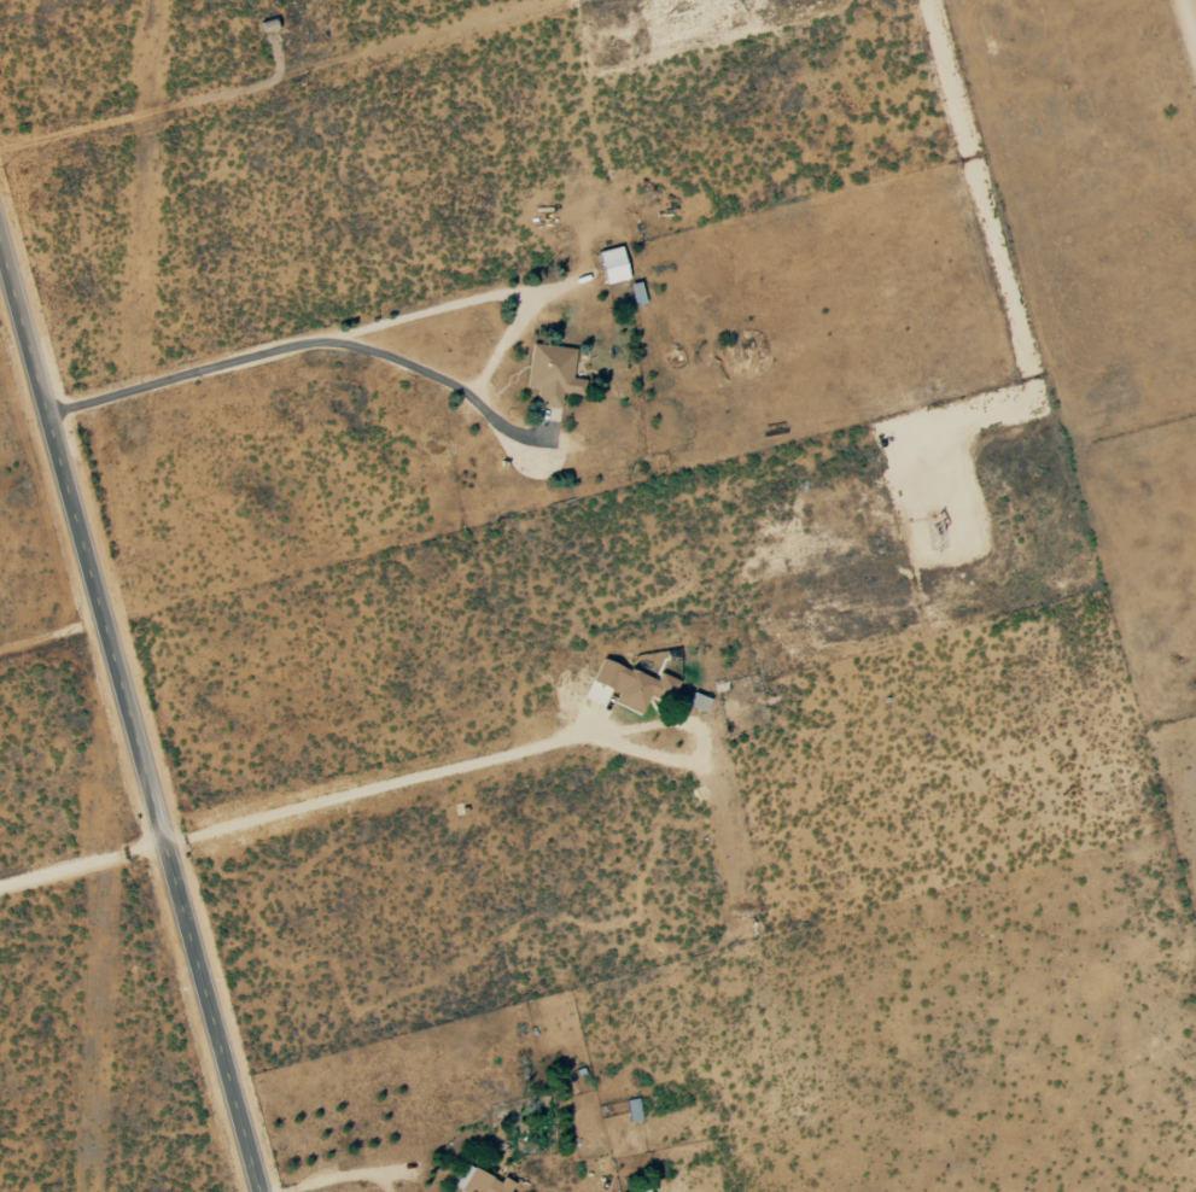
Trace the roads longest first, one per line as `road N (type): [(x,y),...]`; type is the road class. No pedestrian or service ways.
road 1 (residential): [(0,248),(260,1191)]

